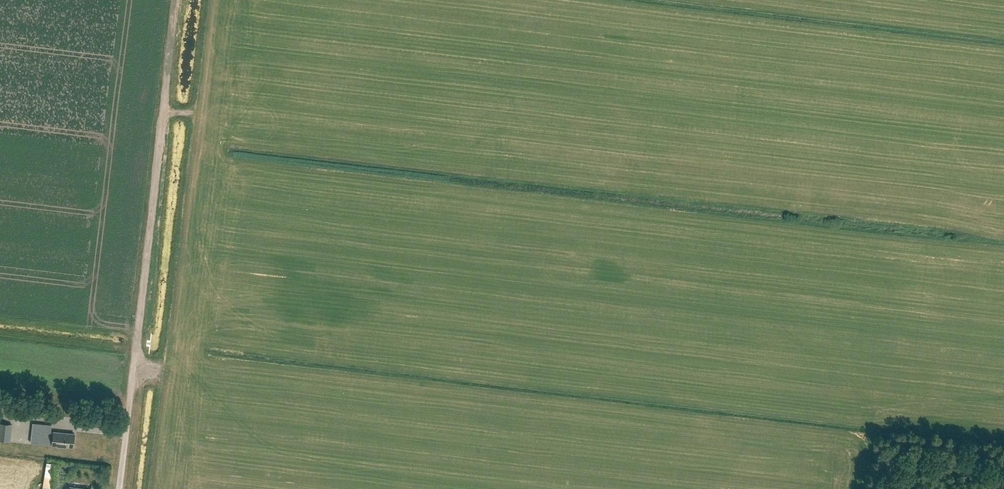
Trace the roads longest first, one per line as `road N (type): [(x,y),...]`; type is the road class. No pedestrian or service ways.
road 1 (track): [(176,0),(135,352)]
road 2 (unclassified): [(119,488),(135,352)]

